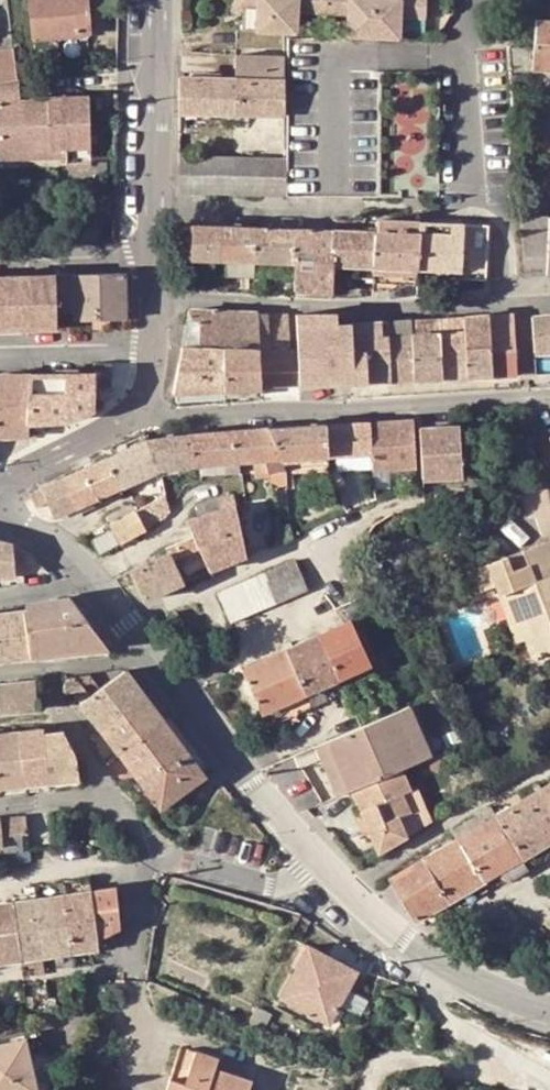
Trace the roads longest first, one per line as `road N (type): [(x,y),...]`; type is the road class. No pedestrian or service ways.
road 1 (unclassified): [(141,410),(164,418),(549,400)]
road 2 (residential): [(0,804),(115,792),(179,852),(259,878),(312,886),(330,879)]
road 3 (residential): [(503,304),(153,299)]
road 4 (tertiary): [(330,879),(136,646)]
road 5 (tertiary): [(549,1013),(488,994),(330,879)]
road 6 (tertiary): [(154,255),(159,0)]
road 7 (tertiary): [(0,505),(15,479),(141,410)]
road 8 (unclassified): [(154,255),(0,258)]
road 9 (unclassified): [(152,345),(0,349)]
road 10 (residential): [(0,674),(105,664),(136,646)]

